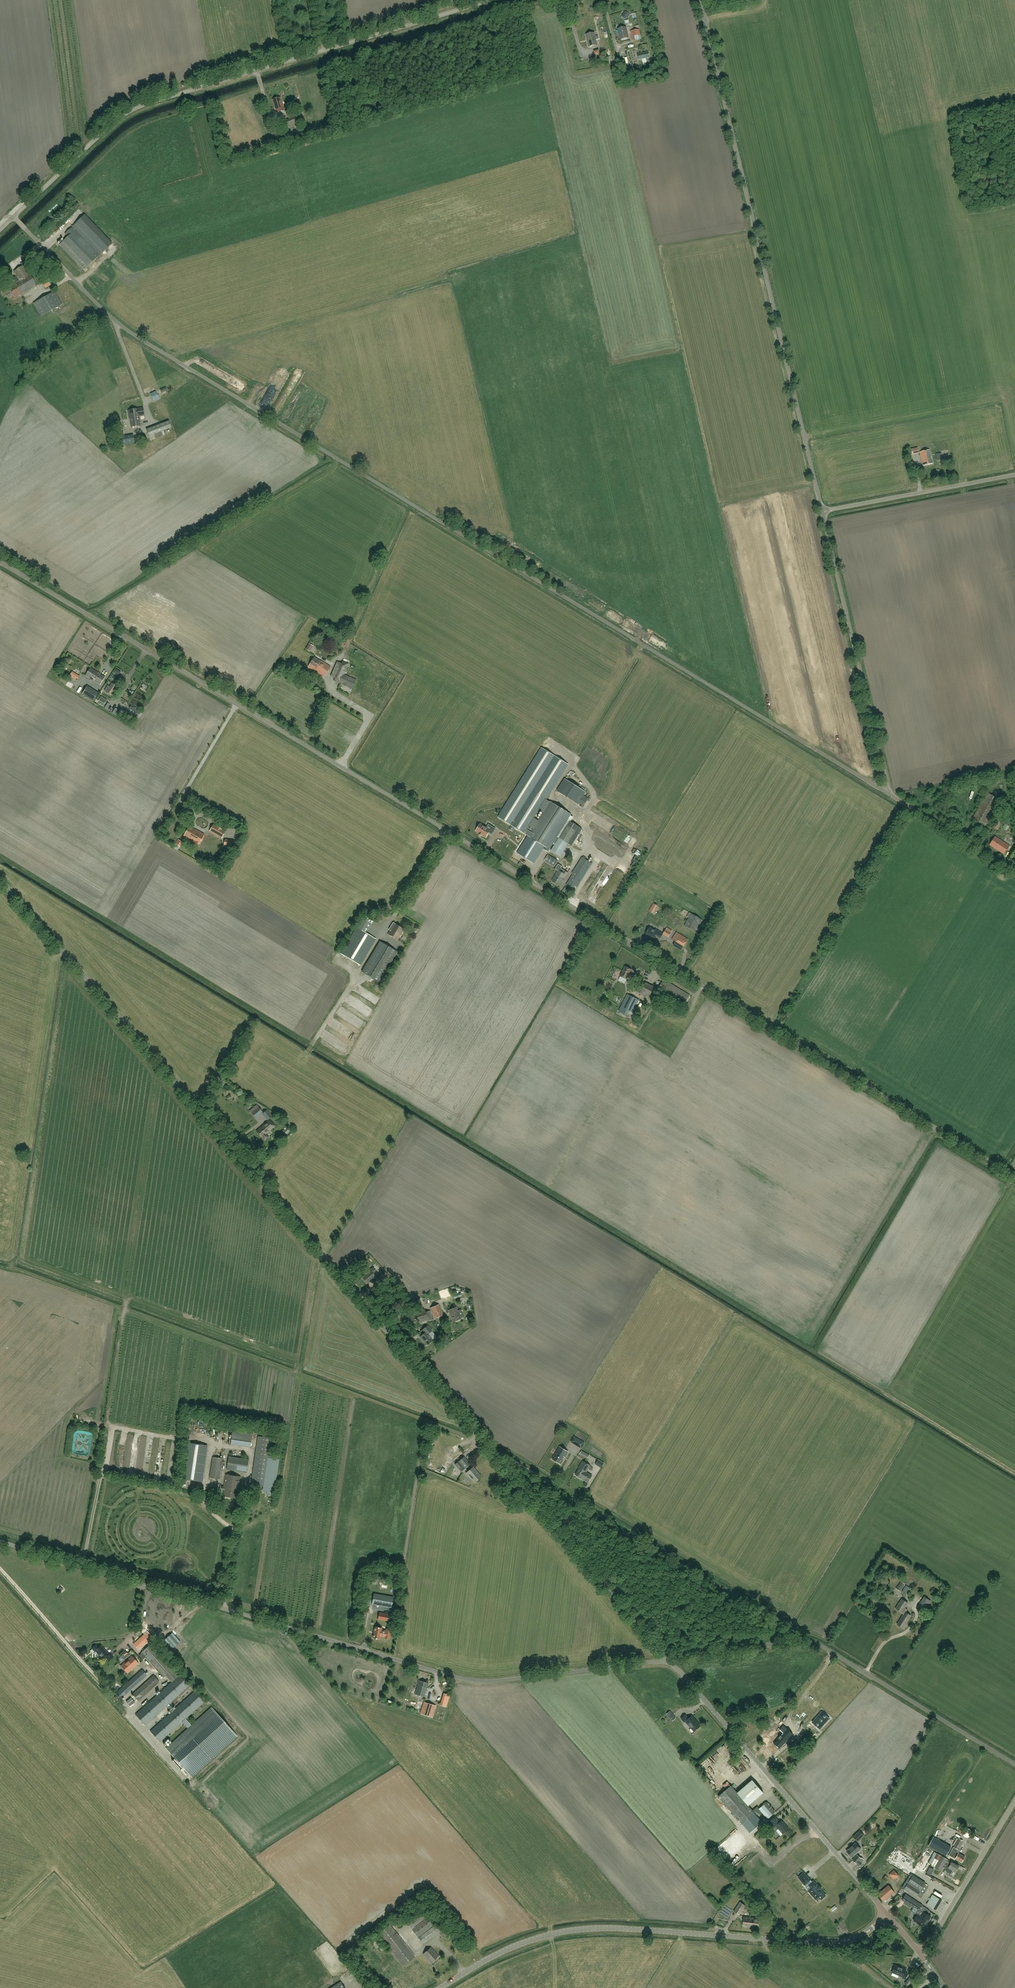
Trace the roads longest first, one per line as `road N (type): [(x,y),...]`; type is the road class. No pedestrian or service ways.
road 1 (unclassified): [(1014,1177),(0,562)]
road 2 (unclassified): [(888,793),(140,340),(13,217)]
road 3 (tertiary): [(670,1660),(0,880)]
road 4 (unclassified): [(670,1660),(471,1682),(0,1543)]
road 5 (unclassified): [(13,217),(128,113),(503,0)]
road 6 (unclassified): [(822,511),(701,0)]
road 7 (tertiary): [(442,1987),(496,1954),(584,1929),(834,1943),(889,1916)]
road 8 (unclassified): [(1014,1764),(812,1643),(670,1660)]
road 9 (tertiary): [(889,1916),(670,1660)]
road 10 (unclassified): [(888,793),(822,511)]
road 11 (unclassified): [(822,511),(1014,475)]
road 12 (unclassified): [(922,1955),(1014,1801)]
road 13 (unclassified): [(1014,871),(888,793)]

